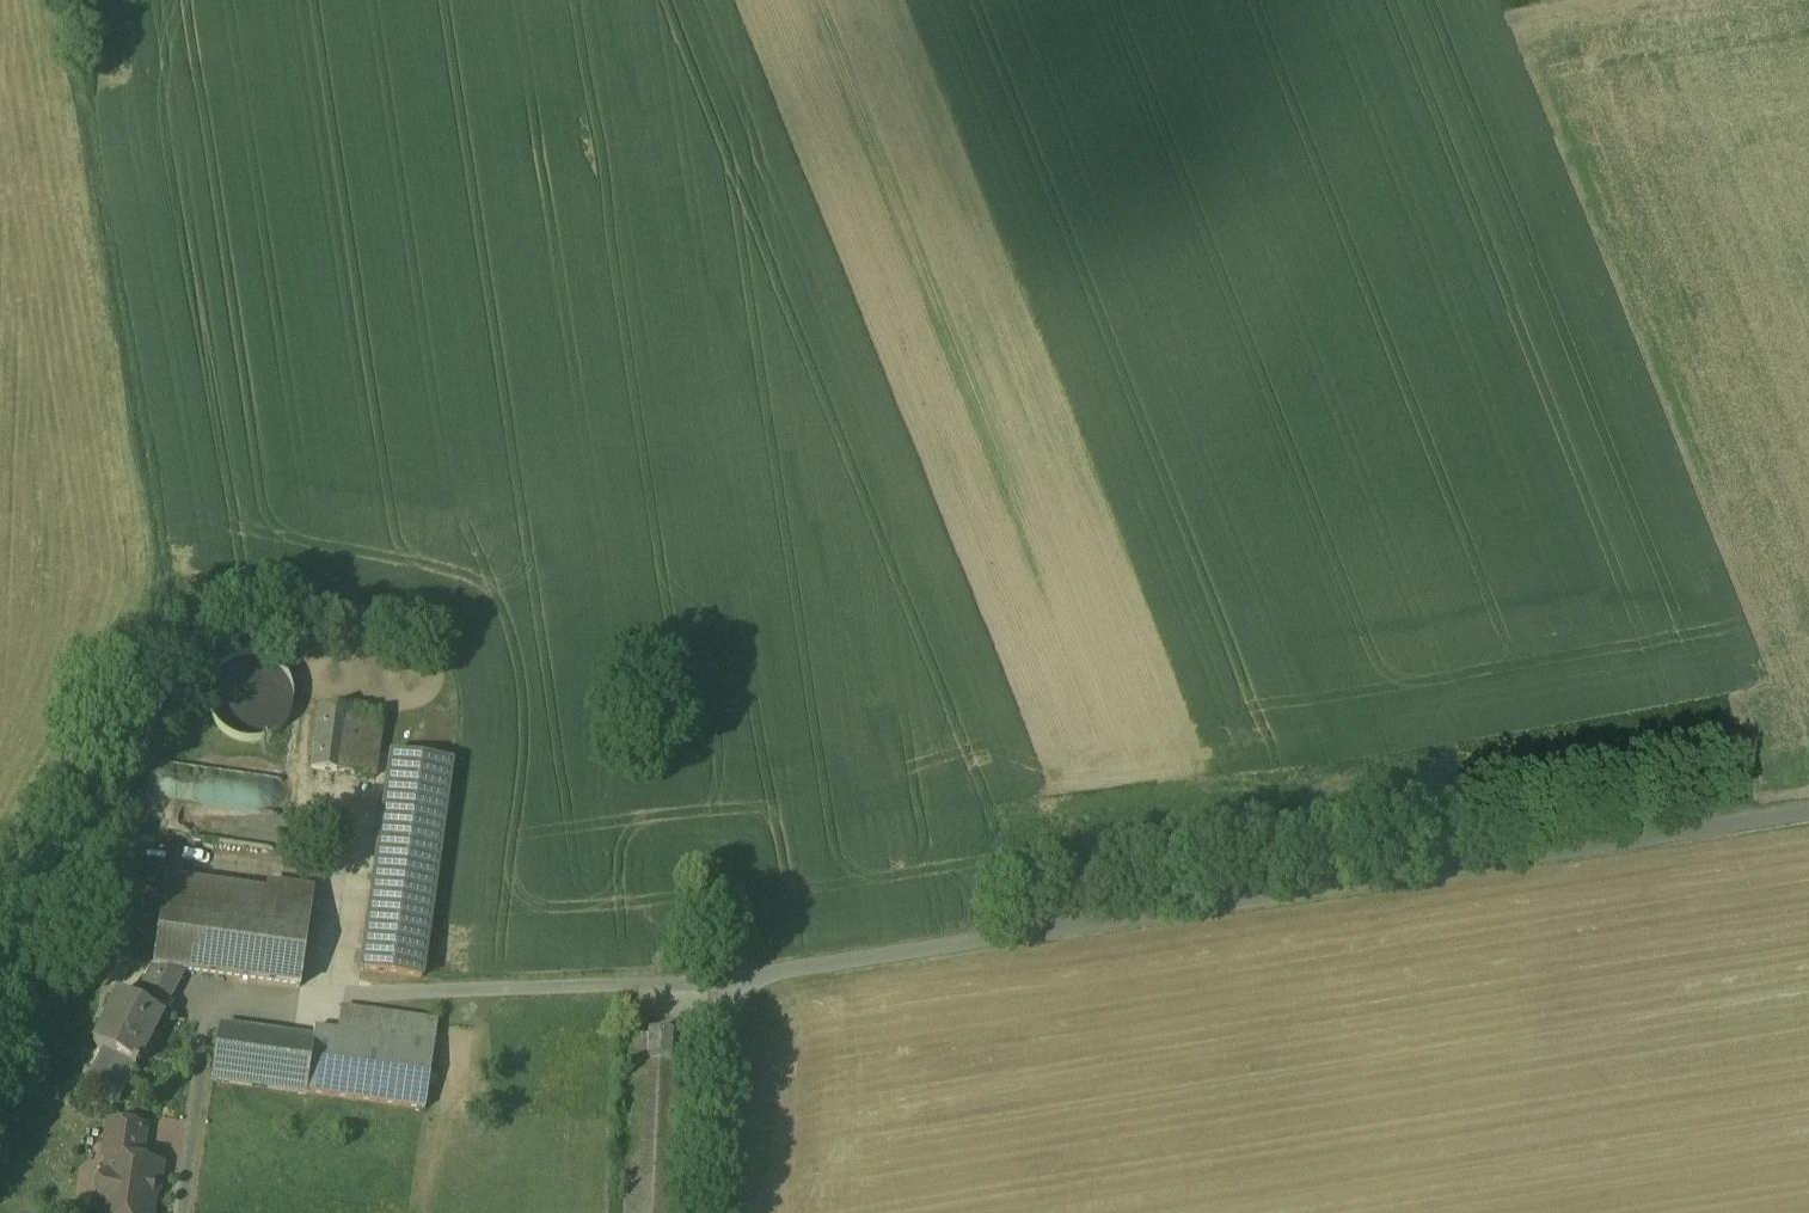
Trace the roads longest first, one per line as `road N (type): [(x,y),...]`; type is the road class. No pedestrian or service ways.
road 1 (unclassified): [(722,1212),(731,1008),(741,982),(1808,809)]

